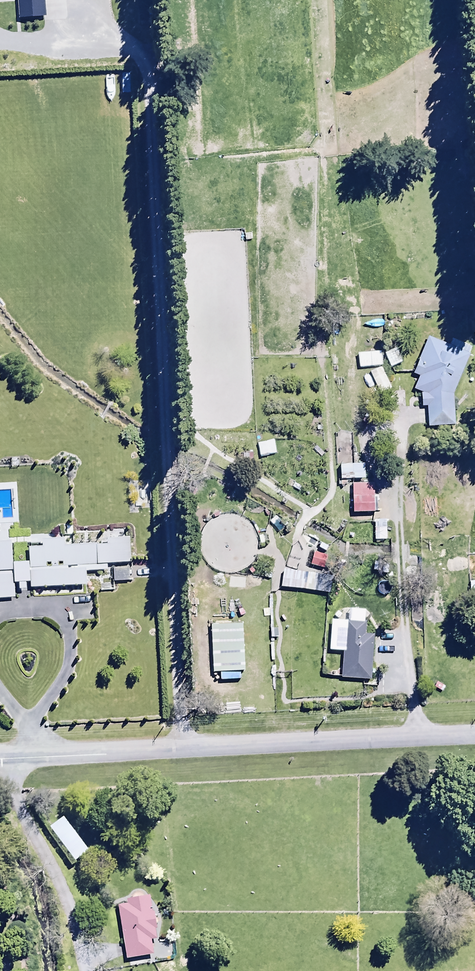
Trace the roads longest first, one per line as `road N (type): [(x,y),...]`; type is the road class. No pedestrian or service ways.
road 1 (residential): [(474,733),(0,759)]

